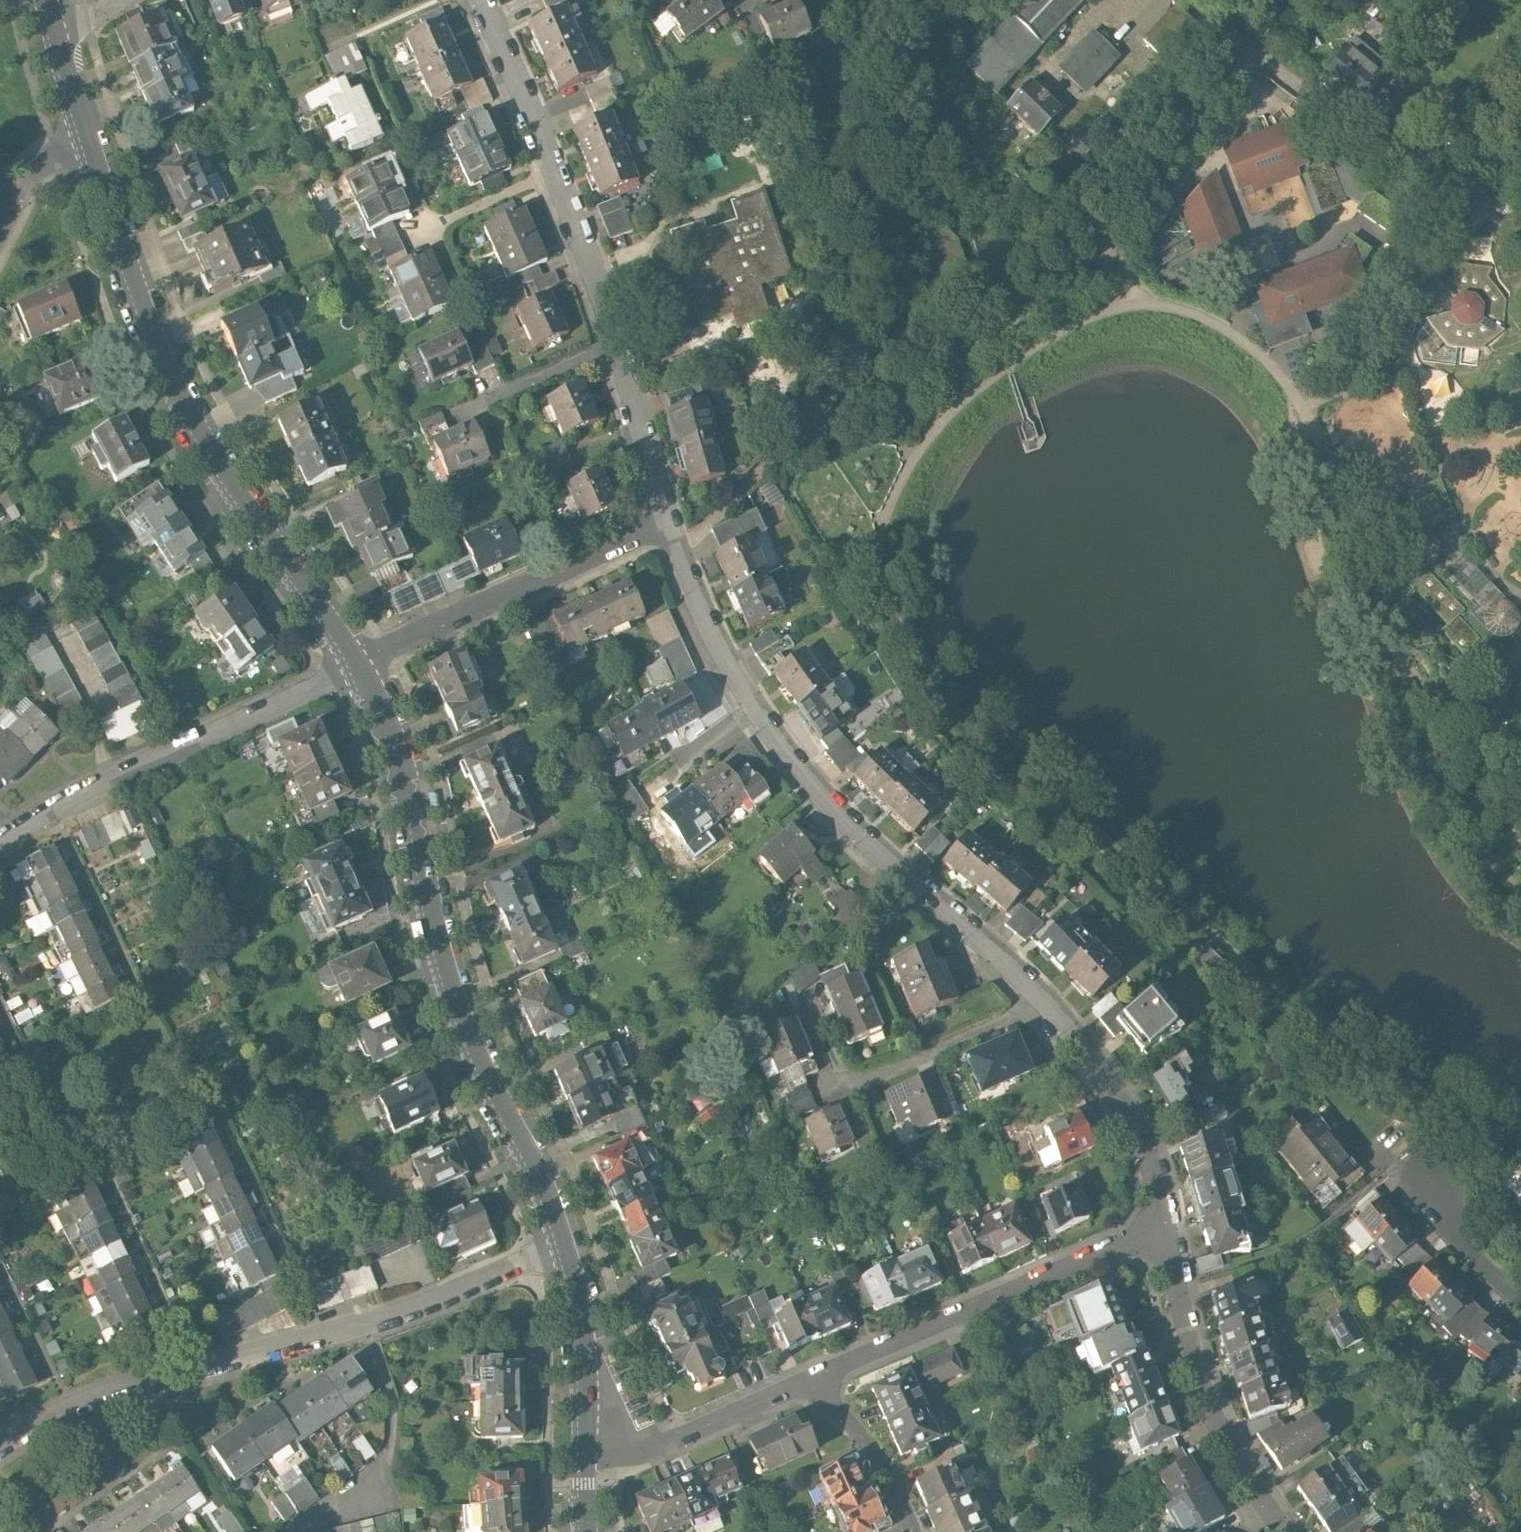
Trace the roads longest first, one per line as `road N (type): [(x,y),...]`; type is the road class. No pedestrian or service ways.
road 1 (residential): [(671,526),(713,639),(755,711),(874,845),(1078,1029),(1122,1087),(1157,1158),(1169,1217)]
road 2 (tertiary): [(356,662),(405,781),(454,996),(564,1244)]
road 3 (residential): [(0,1452),(35,1425),(197,1364),(372,1319),(564,1244)]
road 4 (tertiary): [(88,140),(169,372),(203,437),(356,662)]
road 5 (residential): [(482,0),(618,336),(671,526)]
road 6 (residential): [(356,662),(57,809),(0,851)]
road 7 (residential): [(1169,1217),(815,1378)]
road 8 (residential): [(356,662),(671,526)]
road 9 (residential): [(1169,1217),(1210,1389),(1234,1442),(1295,1531)]
road 10 (residential): [(815,1378),(641,1445),(586,1446)]
road 11 (tertiary): [(564,1244),(581,1308),(586,1446)]
road 12 (residential): [(815,1378),(885,1462),(913,1531)]
road 13 (residential): [(1520,1291),(1452,1226),(1429,1171)]
road 14 (residential): [(88,140),(22,181),(0,221)]

